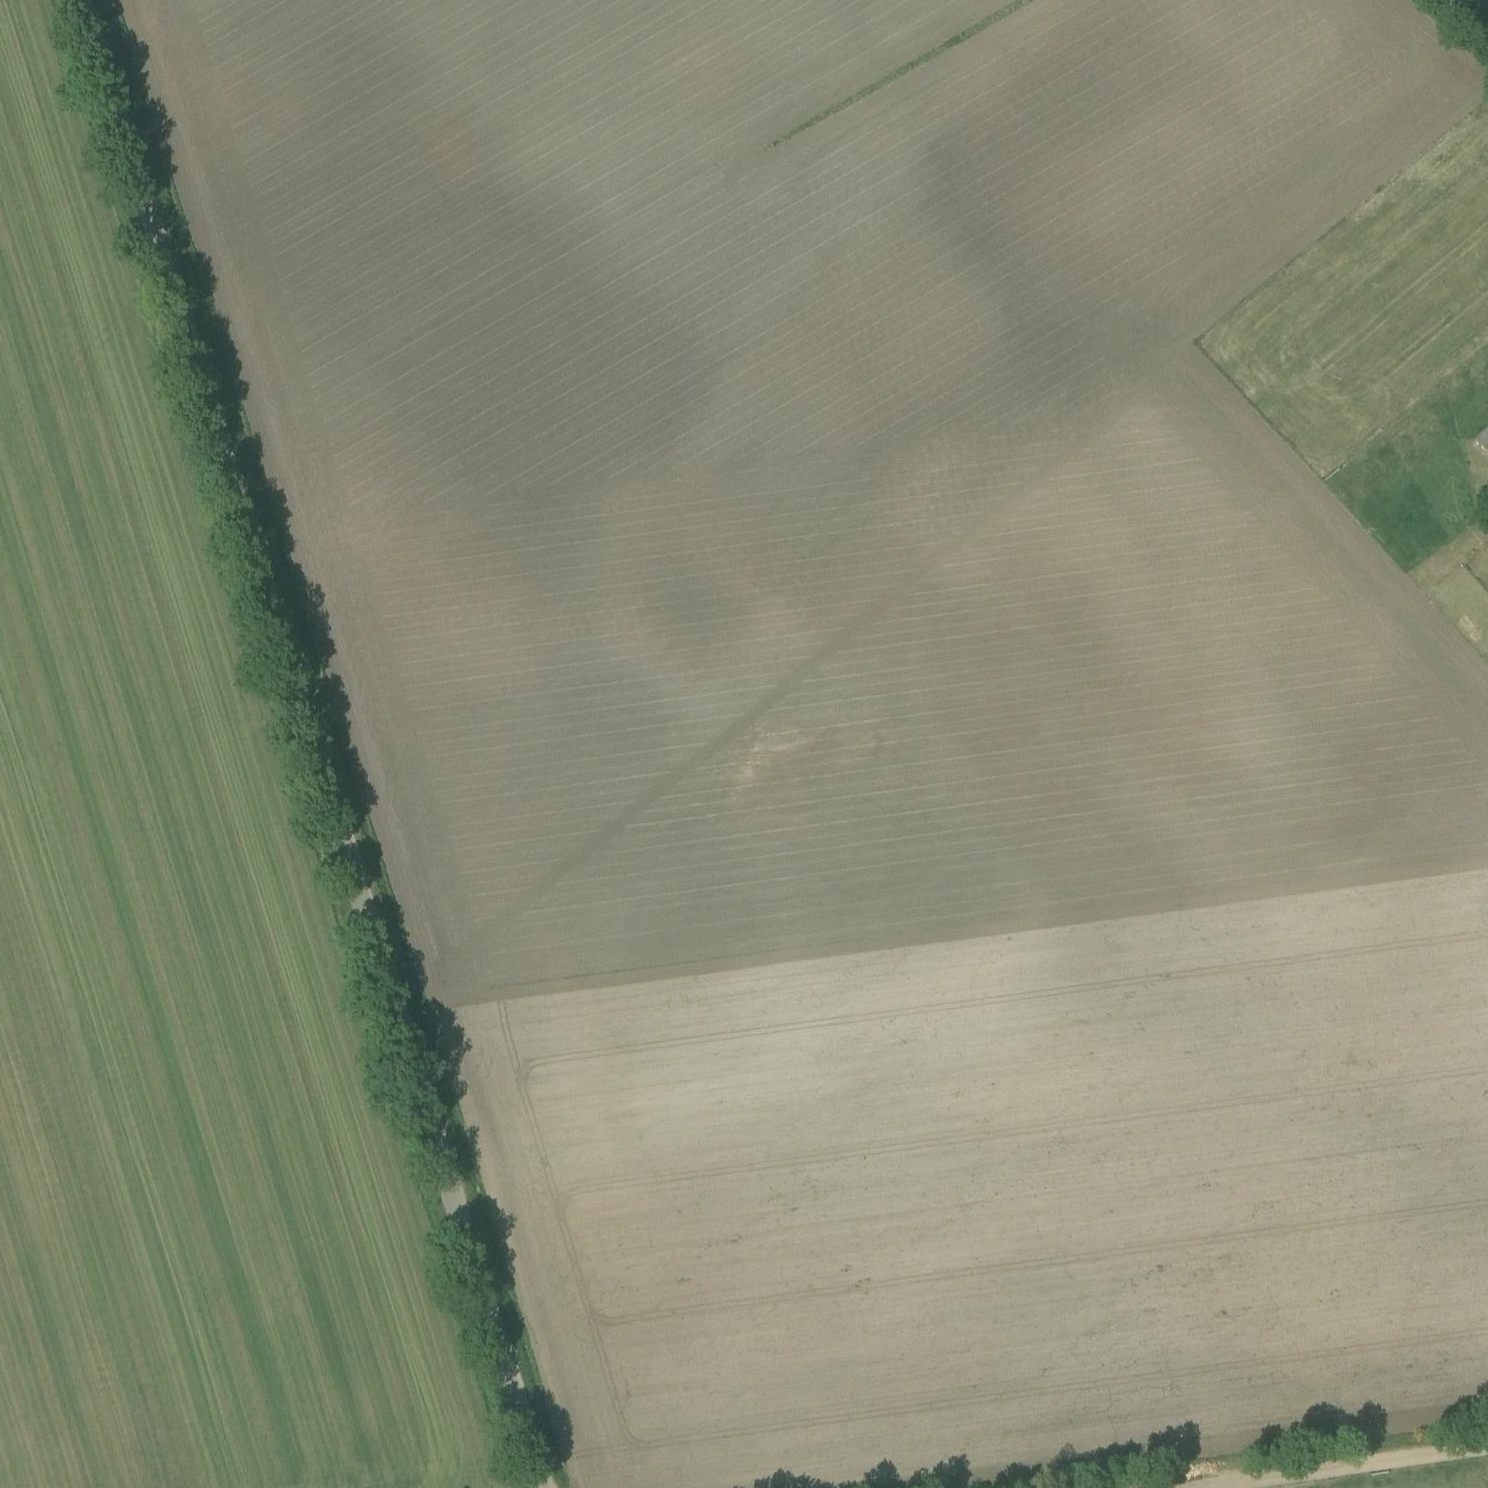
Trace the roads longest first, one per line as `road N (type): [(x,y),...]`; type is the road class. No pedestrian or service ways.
road 1 (unclassified): [(542,1487),(79,0)]
road 2 (track): [(1200,1487),(1487,1446)]

